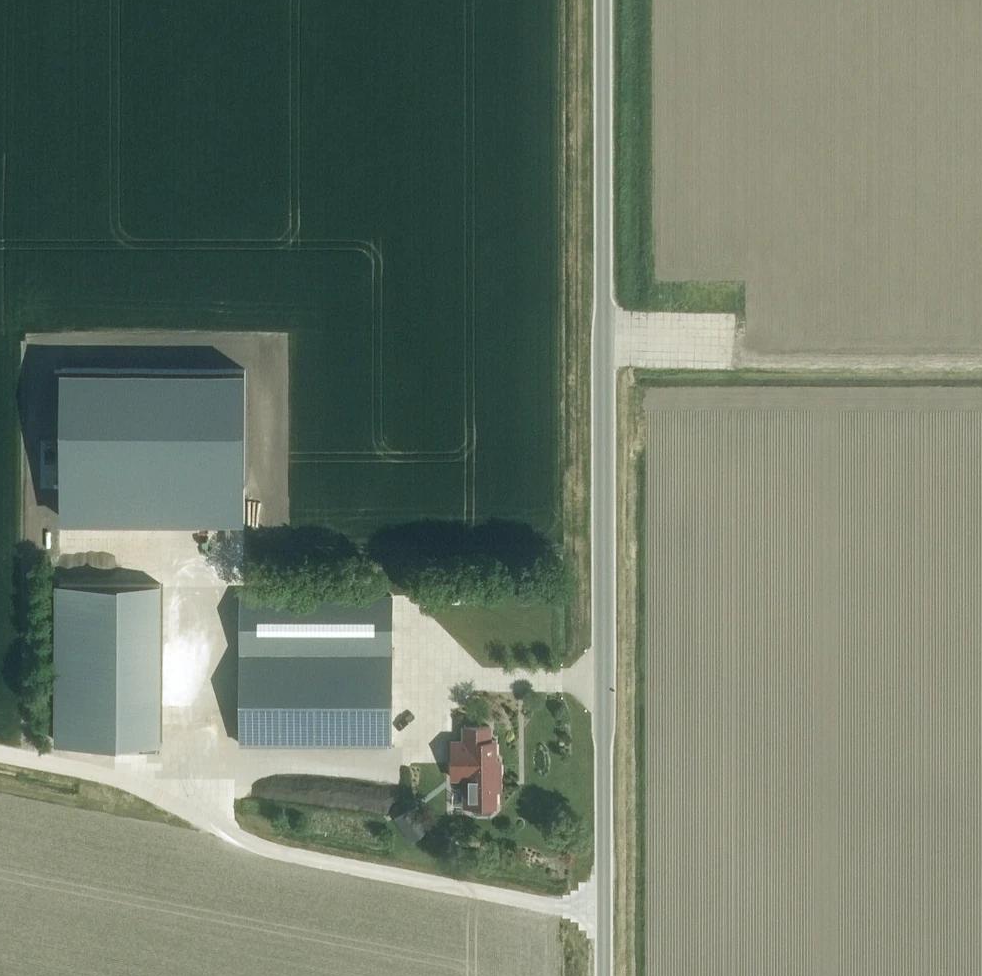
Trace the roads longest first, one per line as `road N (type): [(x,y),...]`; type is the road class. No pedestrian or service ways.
road 1 (unclassified): [(606,975),(606,0)]
road 2 (track): [(603,916),(286,855),(122,781),(0,754)]

